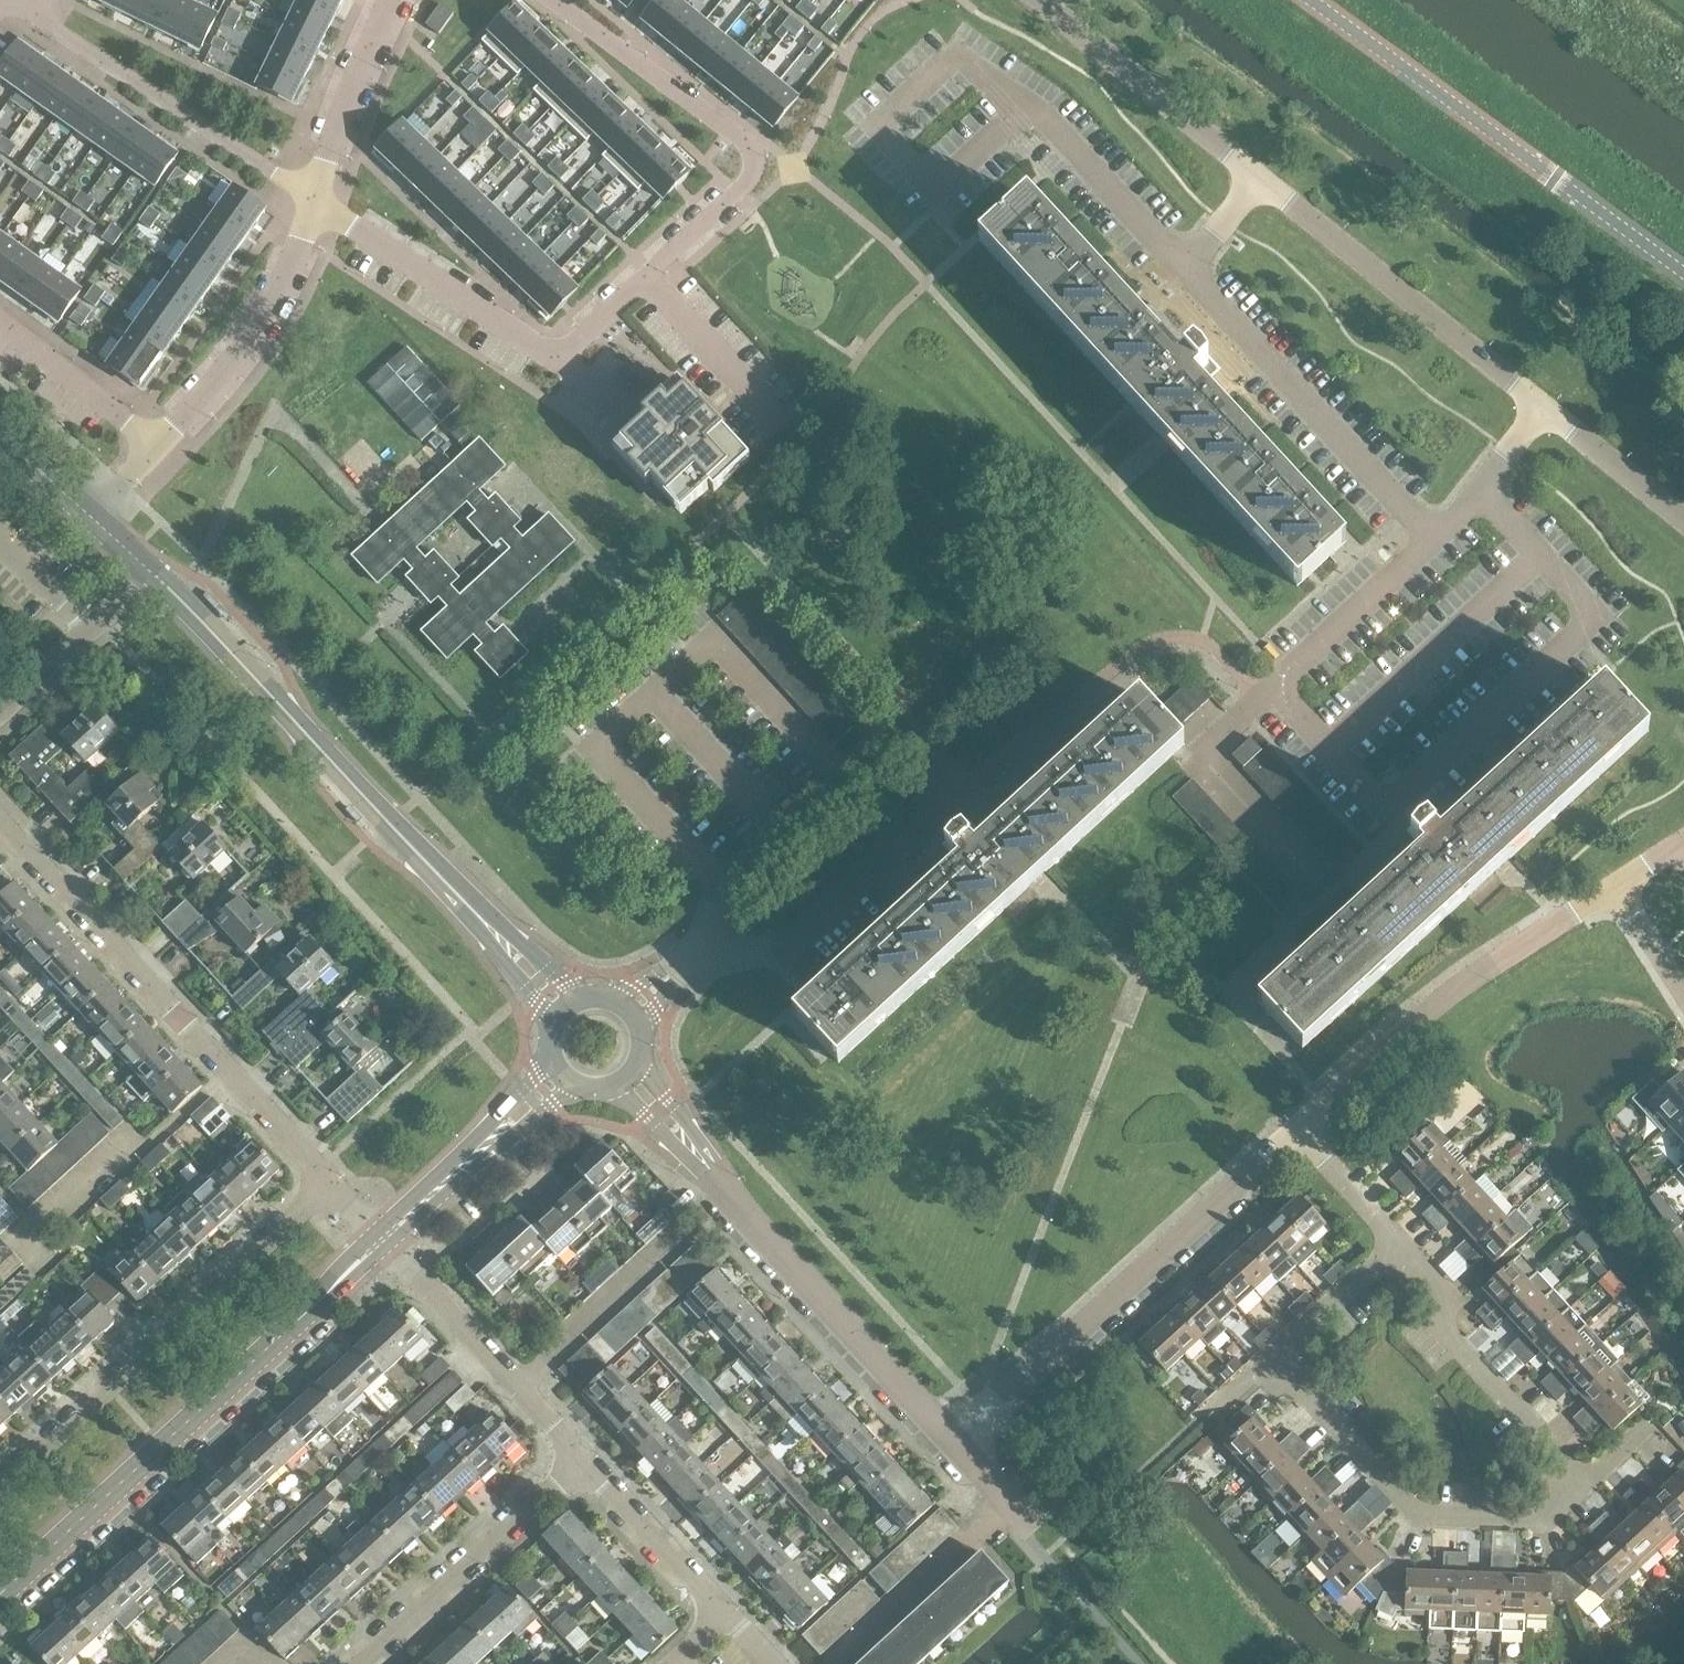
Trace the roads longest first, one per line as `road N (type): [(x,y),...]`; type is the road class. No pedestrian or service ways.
road 1 (residential): [(1482,490),(1594,618),(1390,809),(1275,687)]
road 2 (residential): [(552,0),(739,138),(756,163),(734,196),(559,363)]
road 3 (tertiary): [(0,1597),(380,1248)]
road 4 (residential): [(327,1189),(0,832)]
road 5 (tertiary): [(483,923),(153,571)]
road 6 (tertiary): [(1683,273),(1307,0)]
road 7 (residential): [(962,1442),(1298,1131)]
road 8 (residential): [(0,1490),(327,1189)]
road 9 (residential): [(1298,1131),(1463,986),(1617,888)]
road 10 (residential): [(1585,1480),(1537,1522),(1421,1518),(1273,1359)]
road 11 (residential): [(962,1442),(694,1151)]
road 12 (residential): [(1435,539),(1183,270)]
road 13 (residential): [(1542,411),(1266,183)]
road 14 (residential): [(725,930),(784,945),(934,808),(935,785),(893,746)]
road 15 (residential): [(312,200),(38,21)]
road 16 (residential): [(1585,1480),(1436,1315),(1442,1291),(1398,1242)]
road 17 (residential): [(340,1663),(567,1450)]
road 18 (residential): [(559,363),(312,200)]
road 19 (residential): [(157,448),(235,356),(269,303),(312,200)]
road 20 (residential): [(1266,183),(1035,0)]
road 21 (residential): [(567,1450),(765,1663)]
road 22 (residential): [(380,1248),(567,1450)]
road 23 (residential): [(725,930),(724,886),(872,746),(893,746)]
road 24 (residential): [(1275,687),(1435,539)]
road 25 (residential): [(312,200),(338,112),(388,0)]
road 26 (residential): [(0,712),(153,571)]
road 27 (residential): [(157,448),(0,319)]
road 28 (residential): [(1183,270),(1055,136)]
road 29 (residential): [(1683,521),(1542,411)]
road 30 (residential): [(1273,1359),(1398,1242)]
road 31 (residential): [(1398,1242),(1298,1131)]
road 32 (tertiary): [(380,1248),(489,1147)]
road 33 (tertiary): [(96,523),(0,442)]
road 34 (residential): [(1617,888),(1683,994)]
road 35 (tertiary): [(581,999),(483,923)]
road 36 (tertiary): [(483,923),(552,1022)]
road 37 (residential): [(1183,270),(1266,183)]

